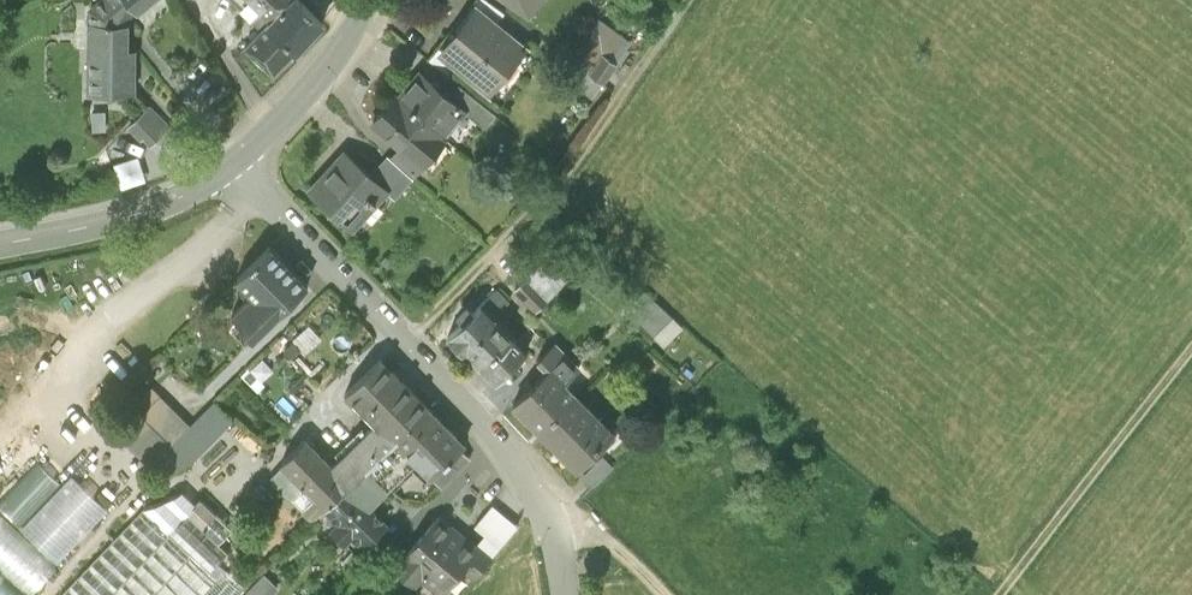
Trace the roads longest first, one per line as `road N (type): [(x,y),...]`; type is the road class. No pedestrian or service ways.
road 1 (unclassified): [(574,594),(564,521),(507,440),(233,164)]
road 2 (track): [(1191,327),(980,594)]
road 3 (tertiary): [(0,243),(124,219),(188,195),(233,164)]
road 4 (tertiary): [(233,164),(294,105),(371,0)]
road 5 (track): [(564,521),(632,551),(674,594)]

